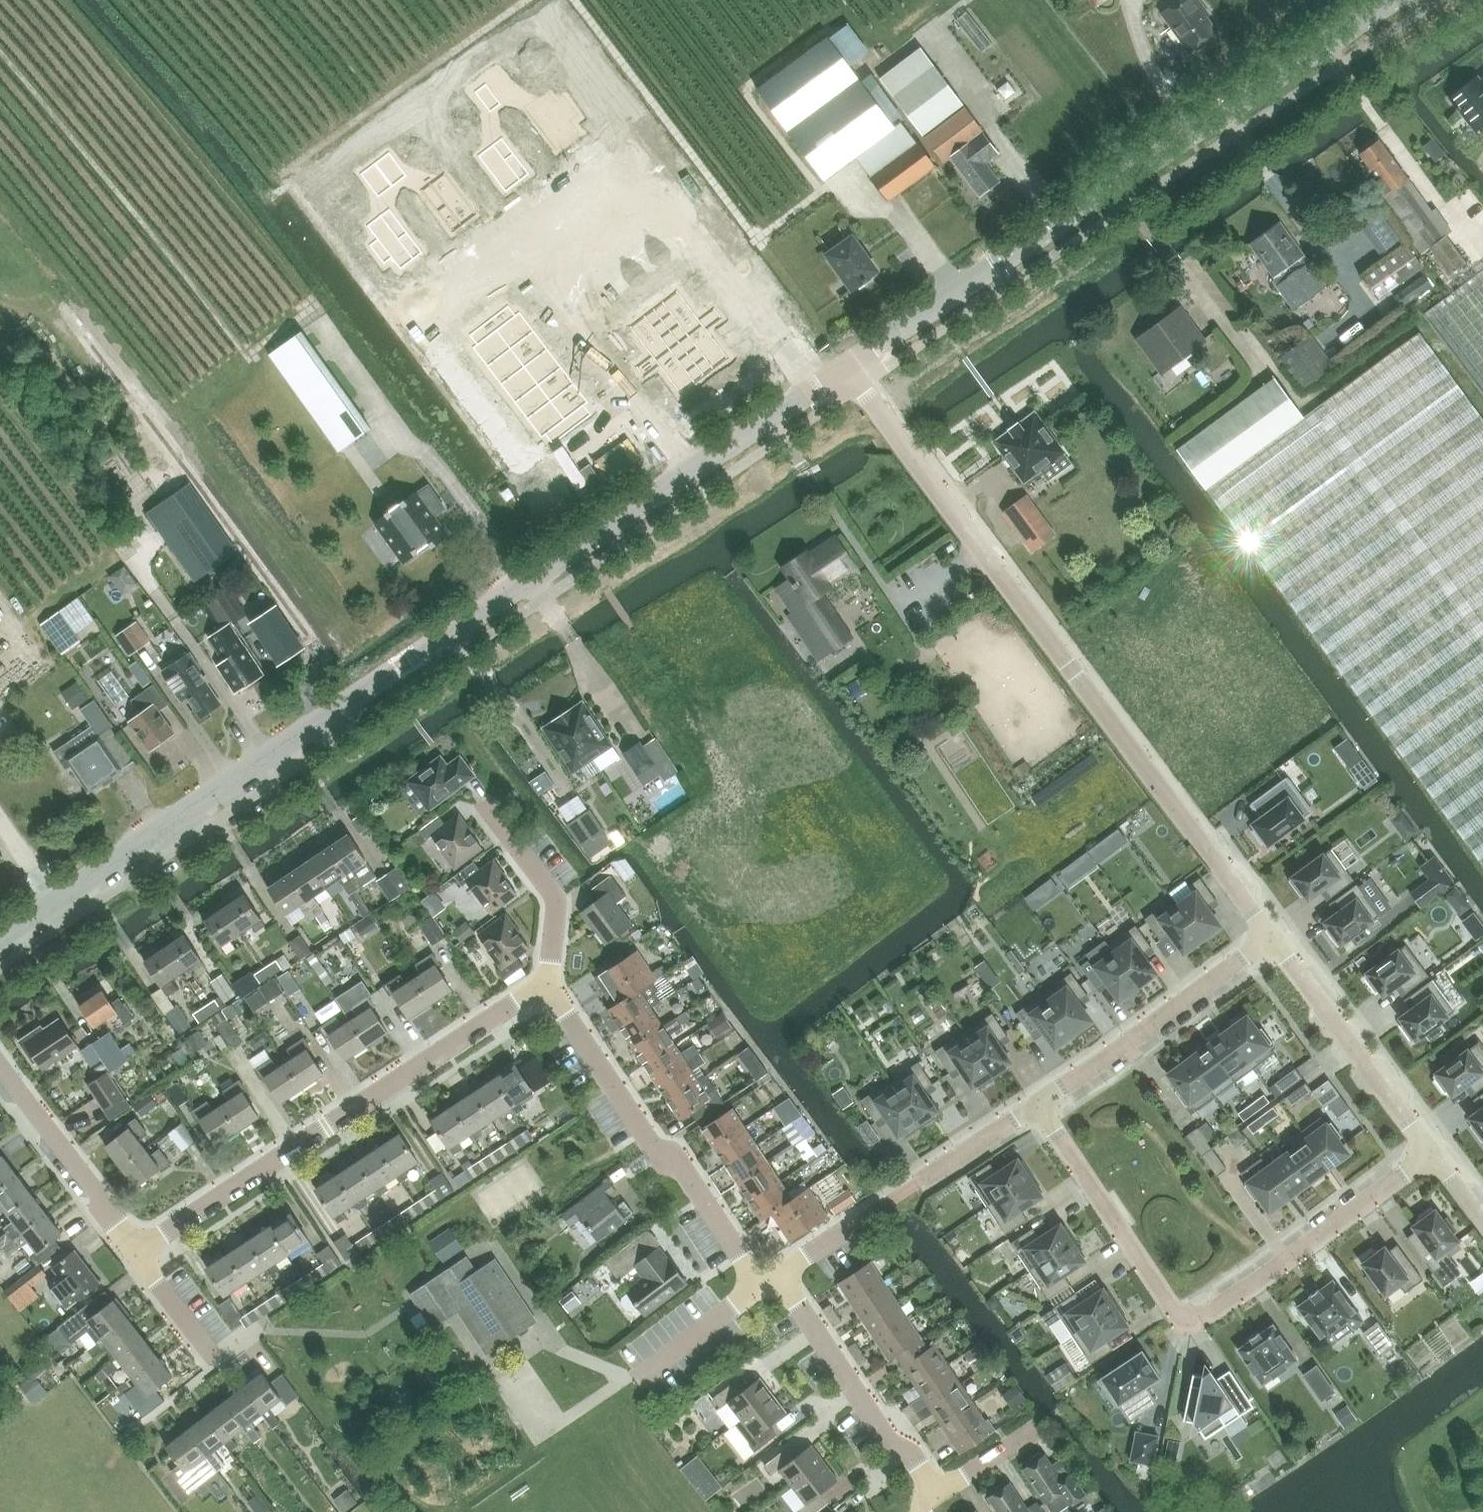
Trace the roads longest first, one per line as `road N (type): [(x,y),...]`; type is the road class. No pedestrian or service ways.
road 1 (tertiary): [(0,939),(847,367)]
road 2 (residential): [(847,367),(1271,938)]
road 3 (tertiary): [(847,367),(1397,0)]
road 4 (residential): [(1037,1104),(1187,1322),(1259,1280),(1431,1154)]
road 5 (residential): [(137,1251),(544,984)]
road 6 (residential): [(761,1285),(681,1166),(655,1149),(544,984)]
road 7 (residential): [(1037,1104),(1271,938)]
road 8 (residential): [(936,1494),(912,1456),(886,1439),(777,1275)]
road 9 (residential): [(1271,938),(1431,1154)]
road 10 (residential): [(137,1251),(0,1064)]
road 11 (residential): [(544,984),(554,896),(481,800)]
road 12 (residential): [(640,1377),(761,1285)]
road 13 (residential): [(918,1183),(1037,1104)]
road 14 (residential): [(216,1360),(137,1251)]
road 15 (residential): [(936,1494),(1039,1427)]

